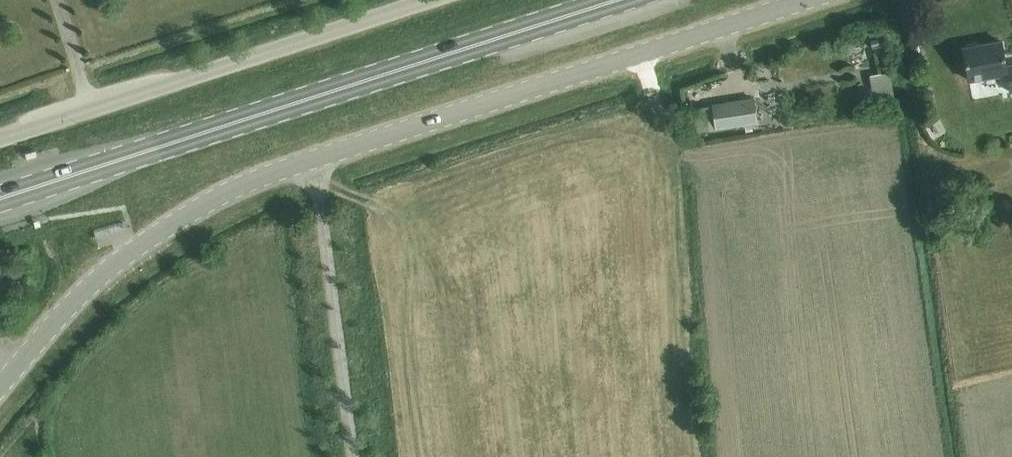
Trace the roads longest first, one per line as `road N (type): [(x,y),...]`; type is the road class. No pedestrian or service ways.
road 1 (unclassified): [(0,385),(91,283),(164,226),(247,181),(808,0)]
road 2 (primary): [(0,199),(609,0)]
road 3 (unclassified): [(0,136),(422,0)]

